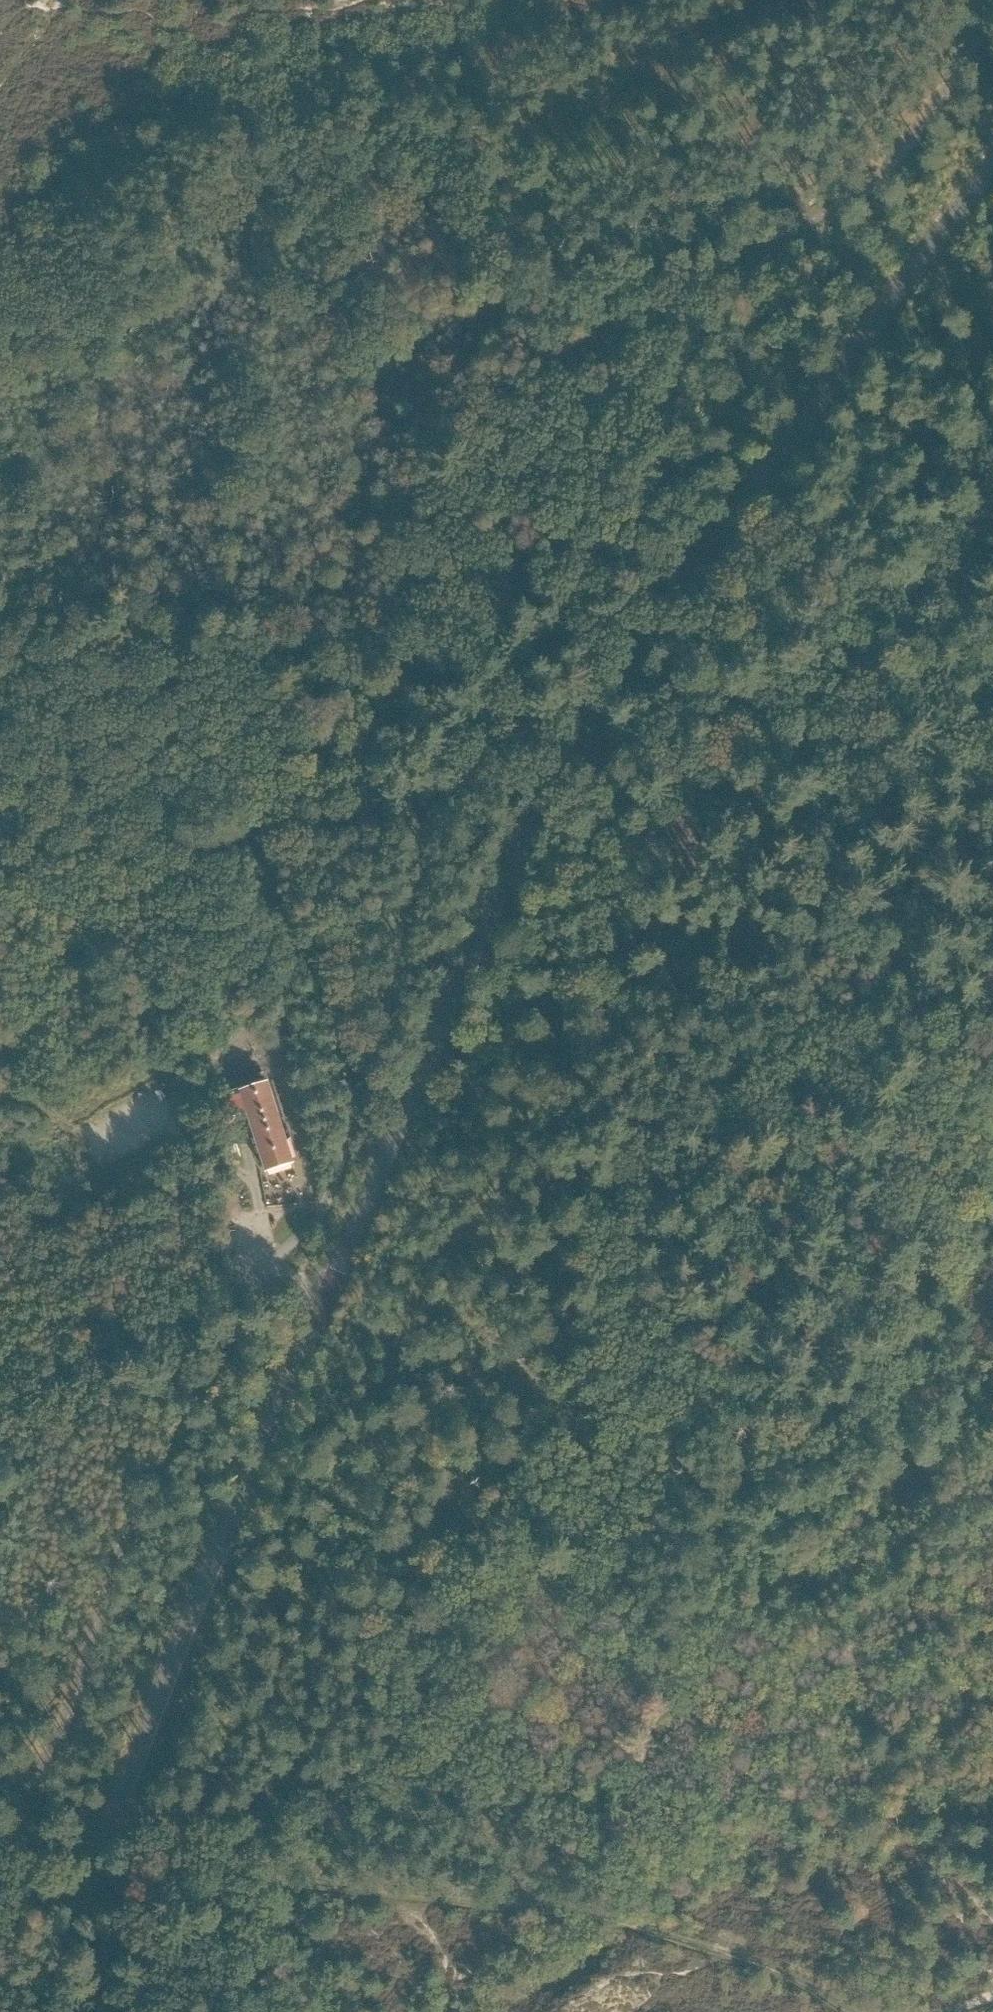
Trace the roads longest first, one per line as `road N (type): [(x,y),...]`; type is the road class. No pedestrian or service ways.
road 1 (tertiary): [(38,2011),(216,1556),(552,783),(992,164)]
road 2 (track): [(852,2011),(794,1976),(653,1930),(277,1882),(116,1809)]
road 3 (track): [(260,1208),(225,1081),(201,1071),(151,1070),(77,1114),(0,1097)]

